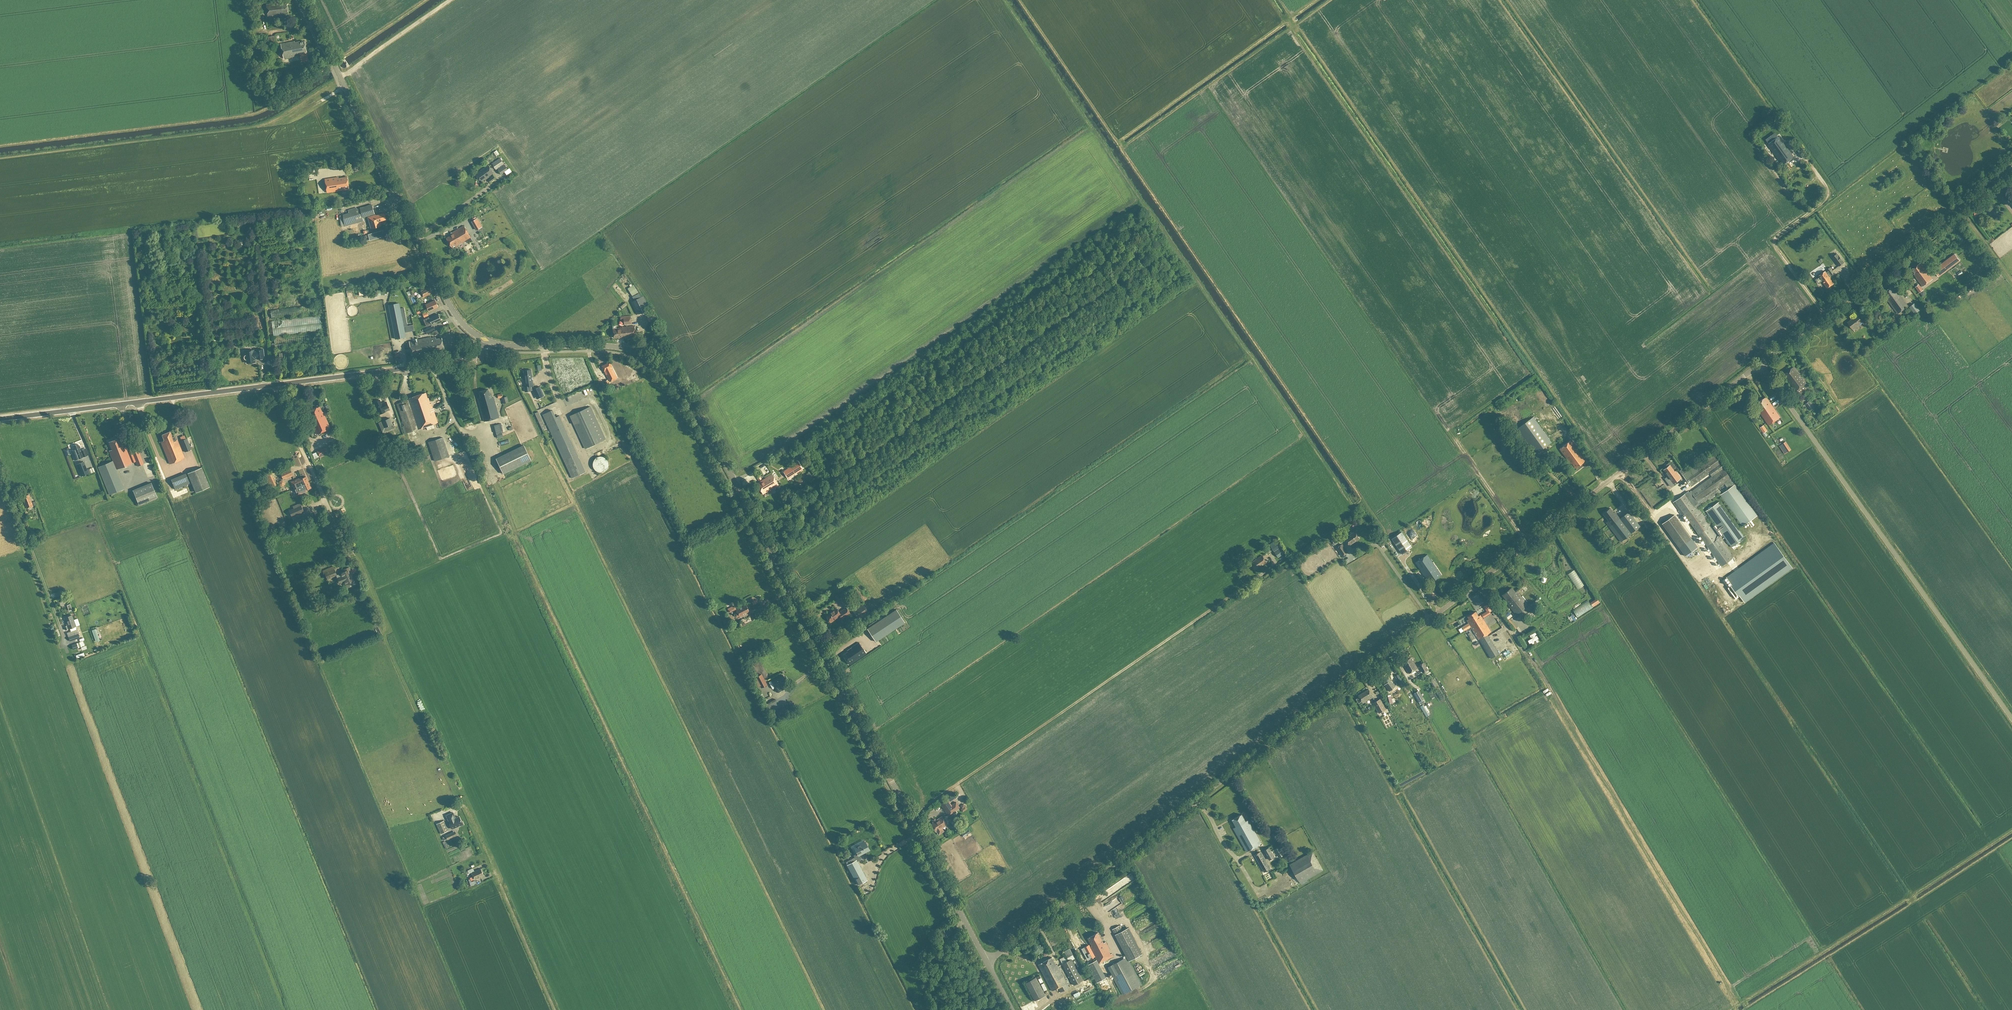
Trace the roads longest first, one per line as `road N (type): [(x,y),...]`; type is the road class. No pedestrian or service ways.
road 1 (unclassified): [(987,962),(1760,365)]
road 2 (tertiary): [(987,962),(679,385),(626,350),(485,342)]
road 3 (track): [(555,1009),(325,501)]
road 4 (unclassified): [(0,419),(468,361),(485,342)]
road 5 (unclassified): [(2011,721),(1760,365)]
road 6 (tertiary): [(485,342),(445,296),(302,0)]
road 7 (unclassified): [(1823,315),(2011,170)]
road 8 (unclassified): [(1823,315),(1776,247),(1805,216)]

